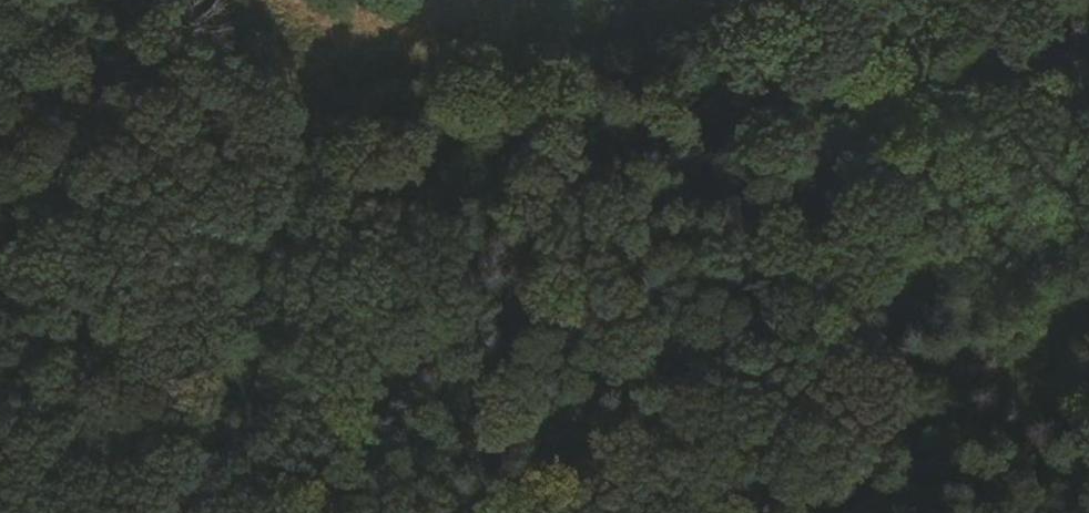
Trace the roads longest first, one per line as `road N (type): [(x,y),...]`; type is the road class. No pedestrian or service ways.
road 1 (track): [(125,0),(89,203),(44,384),(35,512)]

